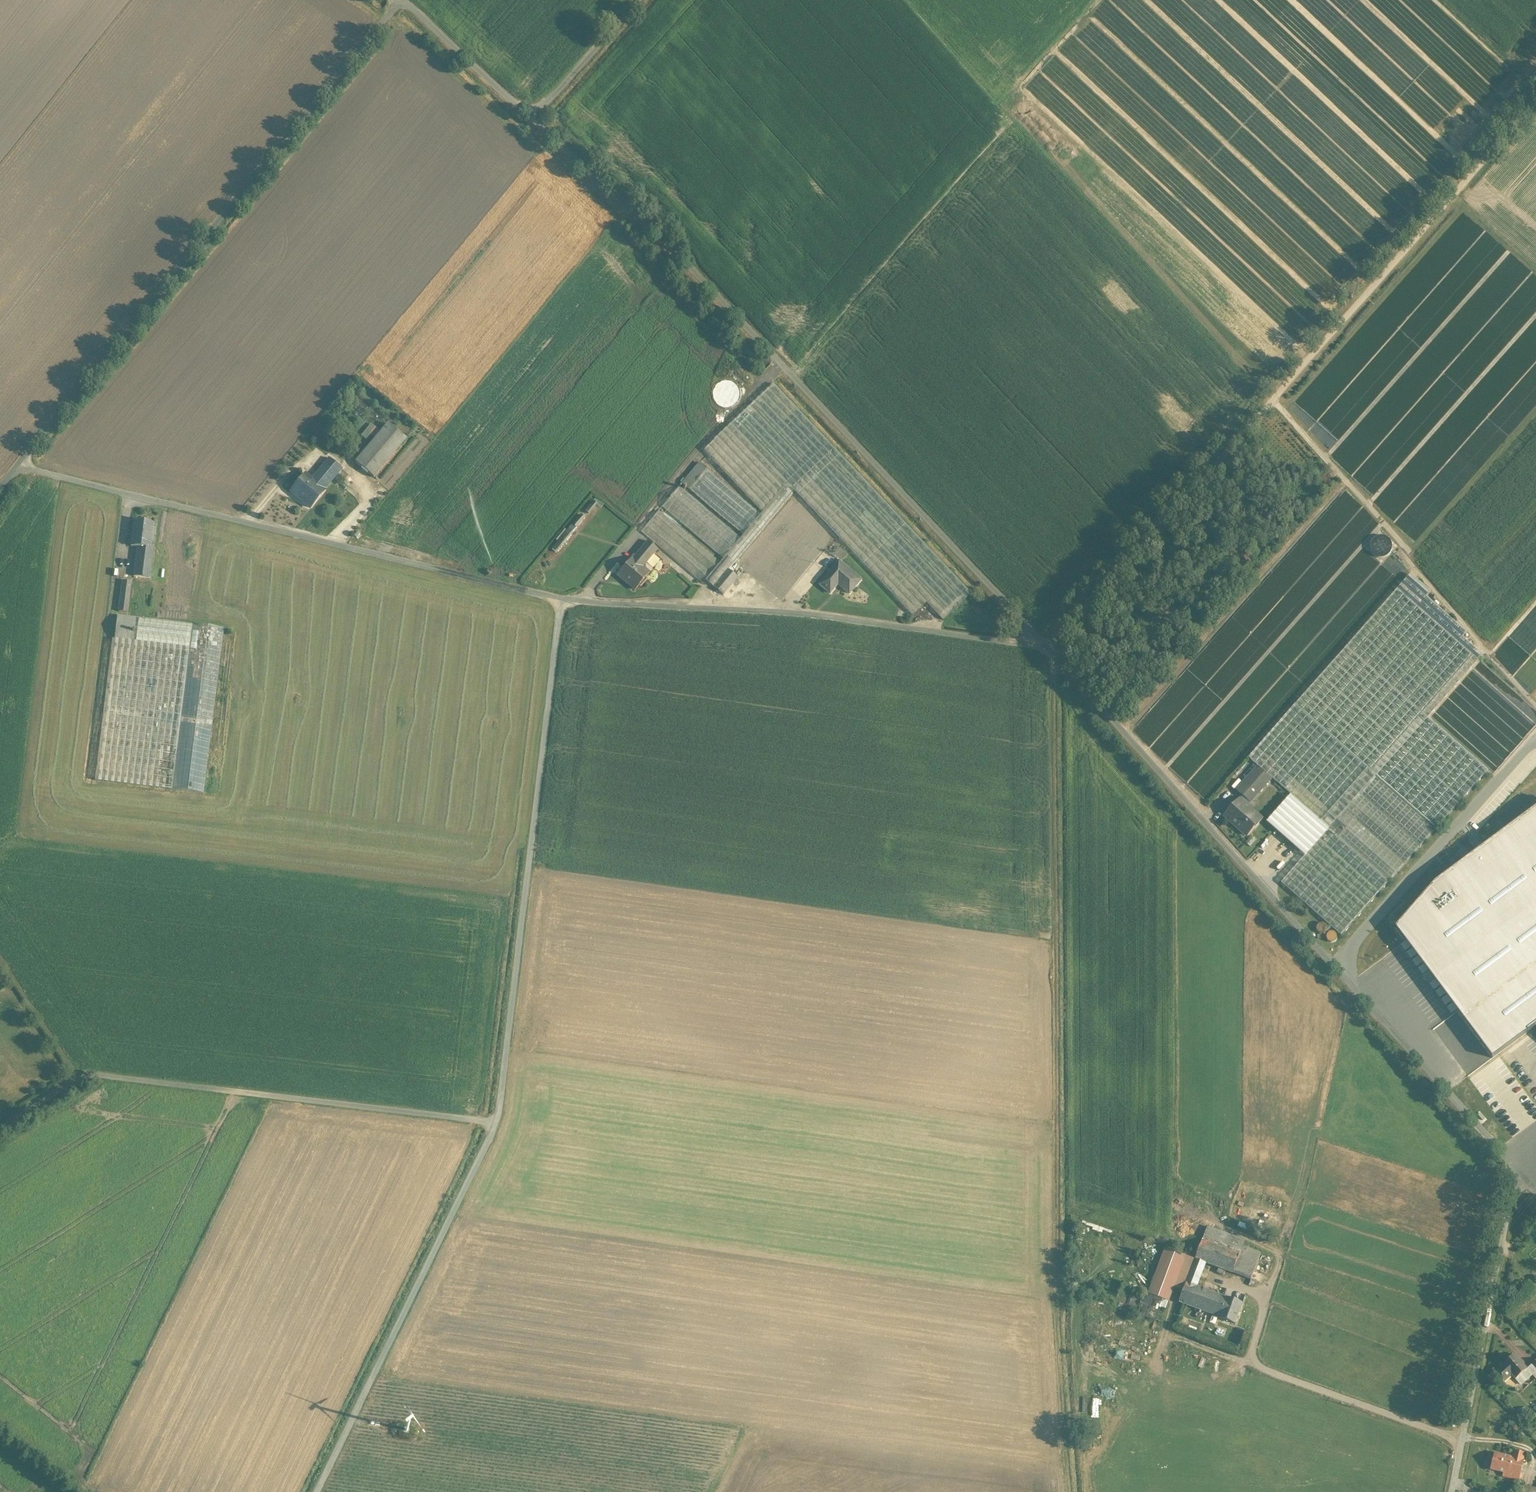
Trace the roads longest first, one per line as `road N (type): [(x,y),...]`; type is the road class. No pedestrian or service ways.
road 1 (unclassified): [(1049,647),(822,616),(563,600),(16,467)]
road 2 (track): [(317,1491),(496,1123),(563,600)]
road 3 (track): [(1070,1491),(1059,1297),(1057,657)]
road 4 (unclassified): [(531,119),(680,257),(1049,647)]
road 5 (residential): [(1535,101),(1049,647)]
road 6 (unclassified): [(1049,647),(1516,1166)]
road 7 (unclassified): [(400,1),(16,467)]
road 8 (track): [(496,1123),(100,1075),(81,1077),(0,1129)]
road 9 (residential): [(1450,1491),(1516,1166)]
road 10 (unclassified): [(400,1),(531,119)]
road 11 (unclassified): [(531,119),(636,0)]

